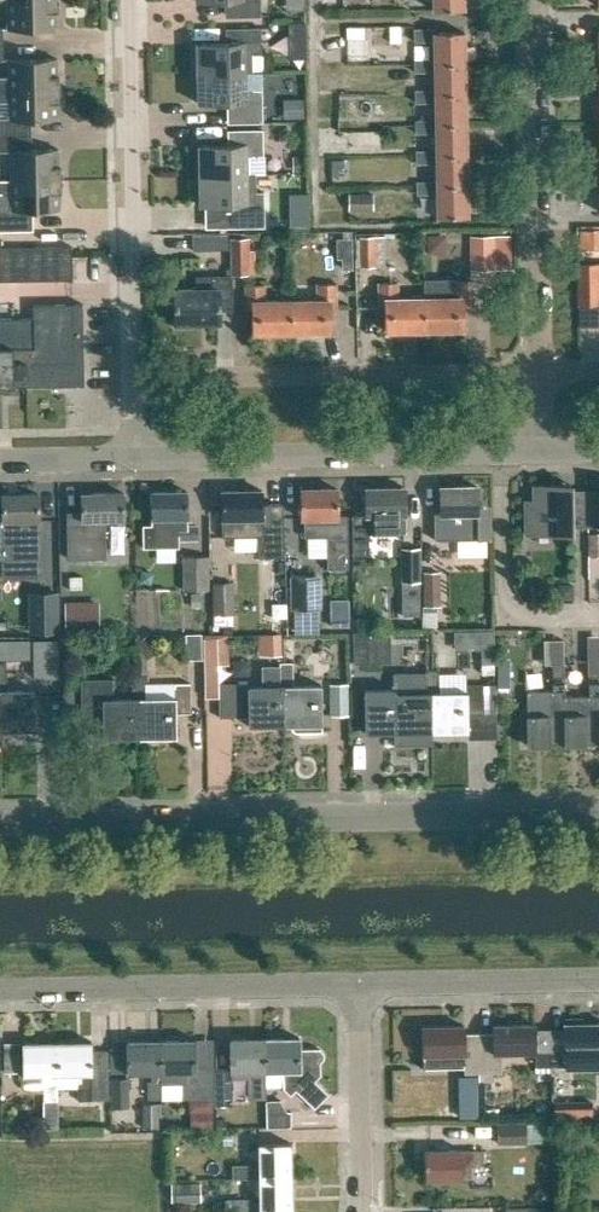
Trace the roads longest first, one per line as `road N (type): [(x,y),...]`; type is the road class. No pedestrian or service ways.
road 1 (residential): [(598,815),(0,825)]
road 2 (residential): [(542,452),(134,459)]
road 3 (residential): [(540,373),(133,379)]
road 4 (residential): [(133,379),(127,0)]
road 5 (residential): [(540,373),(533,0)]
road 6 (residential): [(0,991),(362,985)]
road 7 (residential): [(362,985),(598,980)]
road 8 (residential): [(362,1211),(362,985)]
road 9 (residential): [(134,459),(0,461)]

